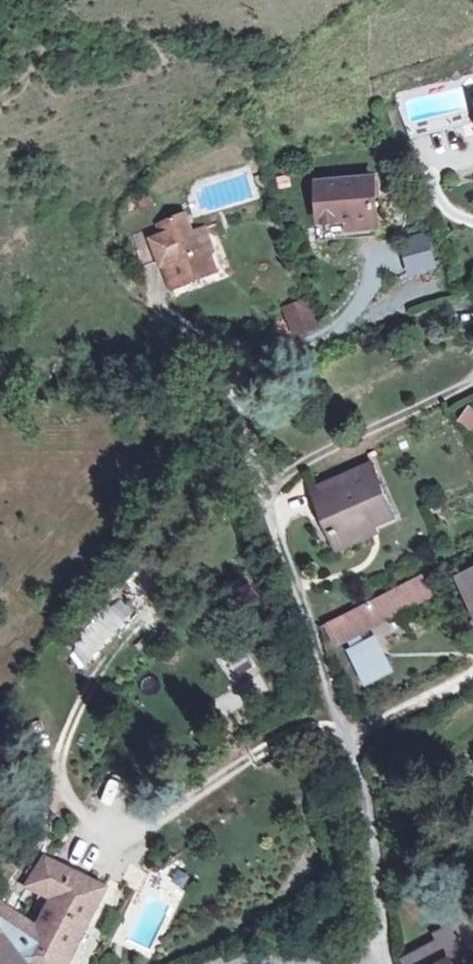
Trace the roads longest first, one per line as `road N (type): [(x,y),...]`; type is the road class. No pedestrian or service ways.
road 1 (residential): [(379,963),(364,804),(260,500),(228,356)]

